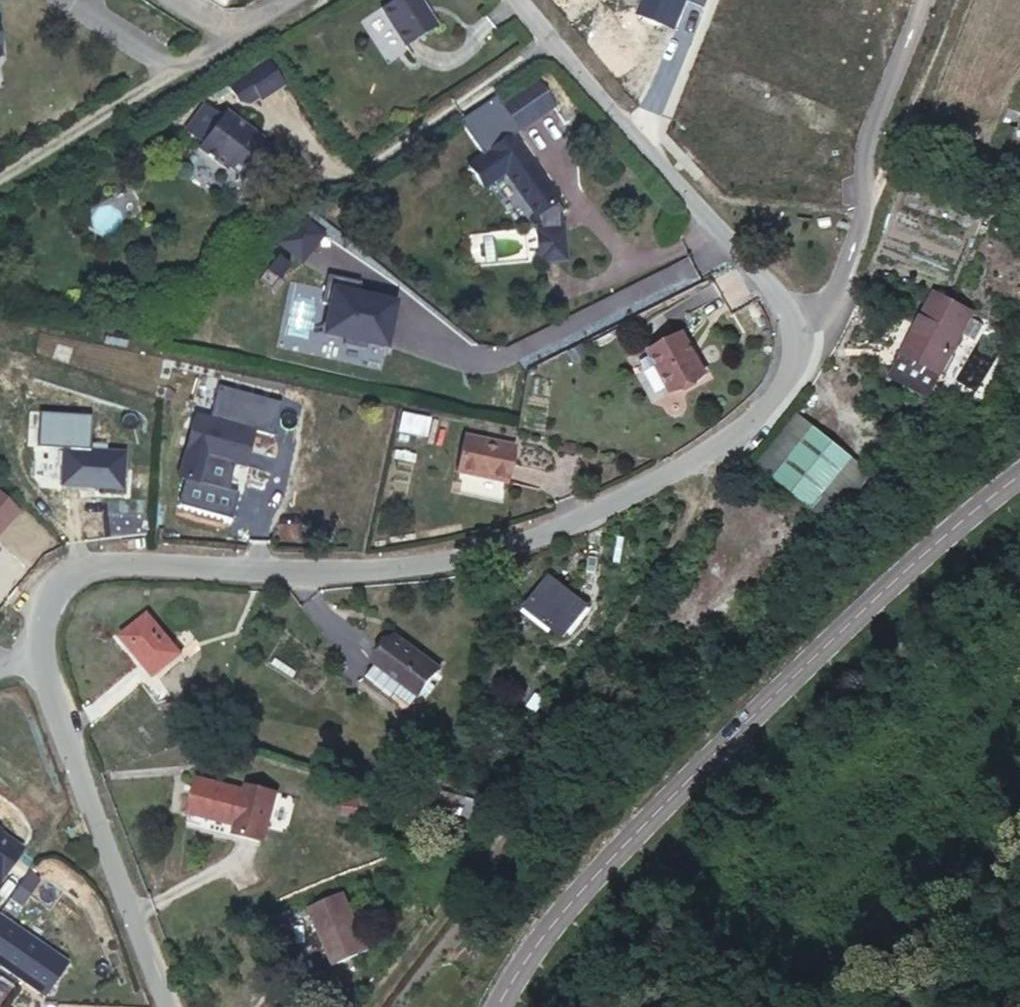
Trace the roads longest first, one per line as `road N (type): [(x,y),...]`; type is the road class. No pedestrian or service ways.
road 1 (residential): [(796,320),(798,342),(773,397),(726,439),(575,520),(453,560),(363,571),(117,561),(80,567),(52,587),(40,611),(39,656)]
road 2 (tertiary): [(496,1006),(514,965),(674,788),(1019,475)]
road 3 (residential): [(514,0),(796,320)]
road 4 (residential): [(39,656),(167,1006)]
road 5 (residential): [(796,320),(836,305),(863,221),(866,142),(925,0)]

